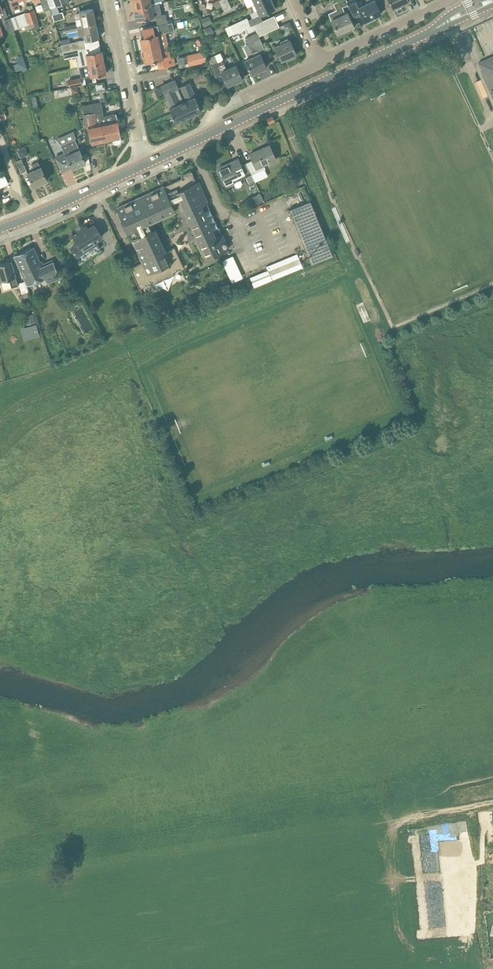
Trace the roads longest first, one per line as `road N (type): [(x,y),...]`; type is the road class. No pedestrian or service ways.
road 1 (track): [(274,106),(348,265),(139,346)]
road 2 (primary): [(211,134),(435,29)]
road 3 (unclassified): [(143,168),(108,0)]
road 4 (primary): [(143,168),(0,229)]
road 5 (residential): [(321,63),(454,0)]
road 6 (residential): [(211,134),(218,110),(321,63)]

